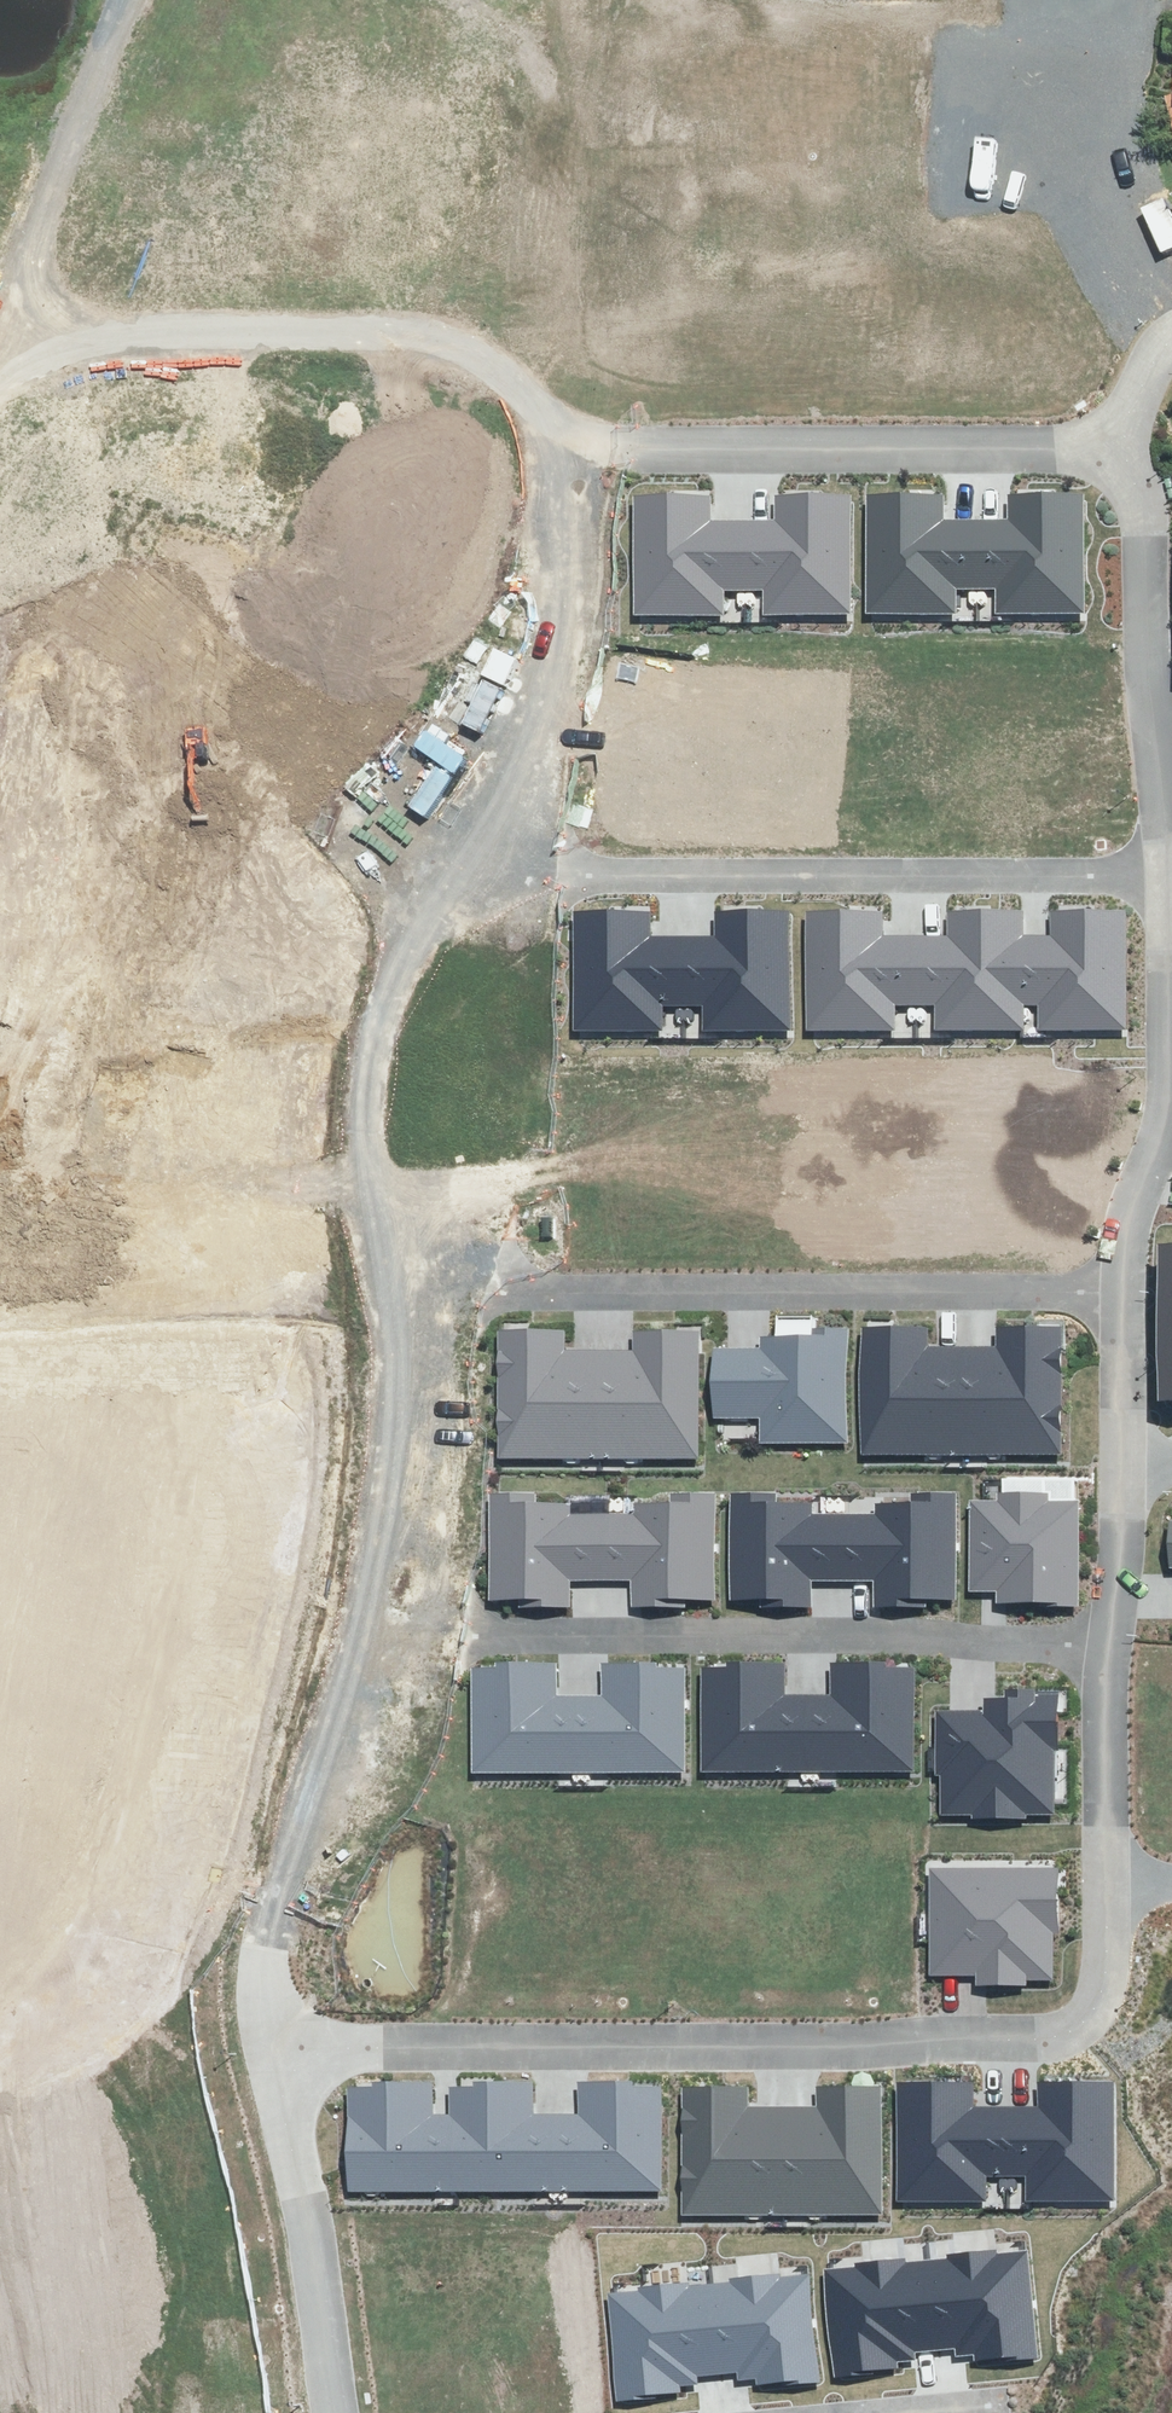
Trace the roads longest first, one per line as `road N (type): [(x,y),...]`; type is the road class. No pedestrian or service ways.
road 1 (unknown): [(272,1905),(294,1824),(388,1653),(416,1559),(413,1351),(378,1180),(370,1069),(398,974),(528,697),(579,445)]
road 2 (residential): [(1105,1879),(1107,1994),(1057,2027),(274,2034)]
road 3 (residential): [(396,1283),(1120,1294)]
road 4 (residential): [(396,1627),(1107,1634)]
road 5 (residential): [(448,861),(1159,859)]
road 6 (residential): [(579,445),(497,370),(444,346),(360,325),(70,342),(0,369)]
road 7 (residential): [(626,454),(1138,460)]
road 8 (residential): [(626,454),(635,77),(604,21),(569,0)]
road 9 (residential): [(471,819),(0,812)]
road 10 (residential): [(417,1474),(0,1473)]
road 11 (residential): [(378,1180),(123,1150),(0,1145)]
road 12 (residential): [(272,1905),(227,1844),(191,1831),(0,1823)]
road 13 (residential): [(296,2185),(103,2180),(0,2188)]
road 14 (residential): [(1168,1040),(1164,1091),(1132,1171),(1120,1294)]
road 15 (residential): [(1138,460),(1151,711)]
road 16 (residential): [(1107,1634),(1105,1879)]
road 17 (residential): [(296,2185),(331,2412)]
road 18 (residential): [(813,2412),(1007,2393)]
road 19 (residential): [(1116,1450),(1107,1634)]
road 20 (residential): [(1159,859),(1168,1040)]
road 21 (residential): [(1120,1294),(1116,1450)]
road 22 (residential): [(274,2034),(296,2185)]
road 23 (residential): [(1138,460),(1135,390),(1147,351),(1171,319)]
road 24 (residential): [(1151,711),(1159,859)]
road 25 (residential): [(272,1905),(274,2034)]

